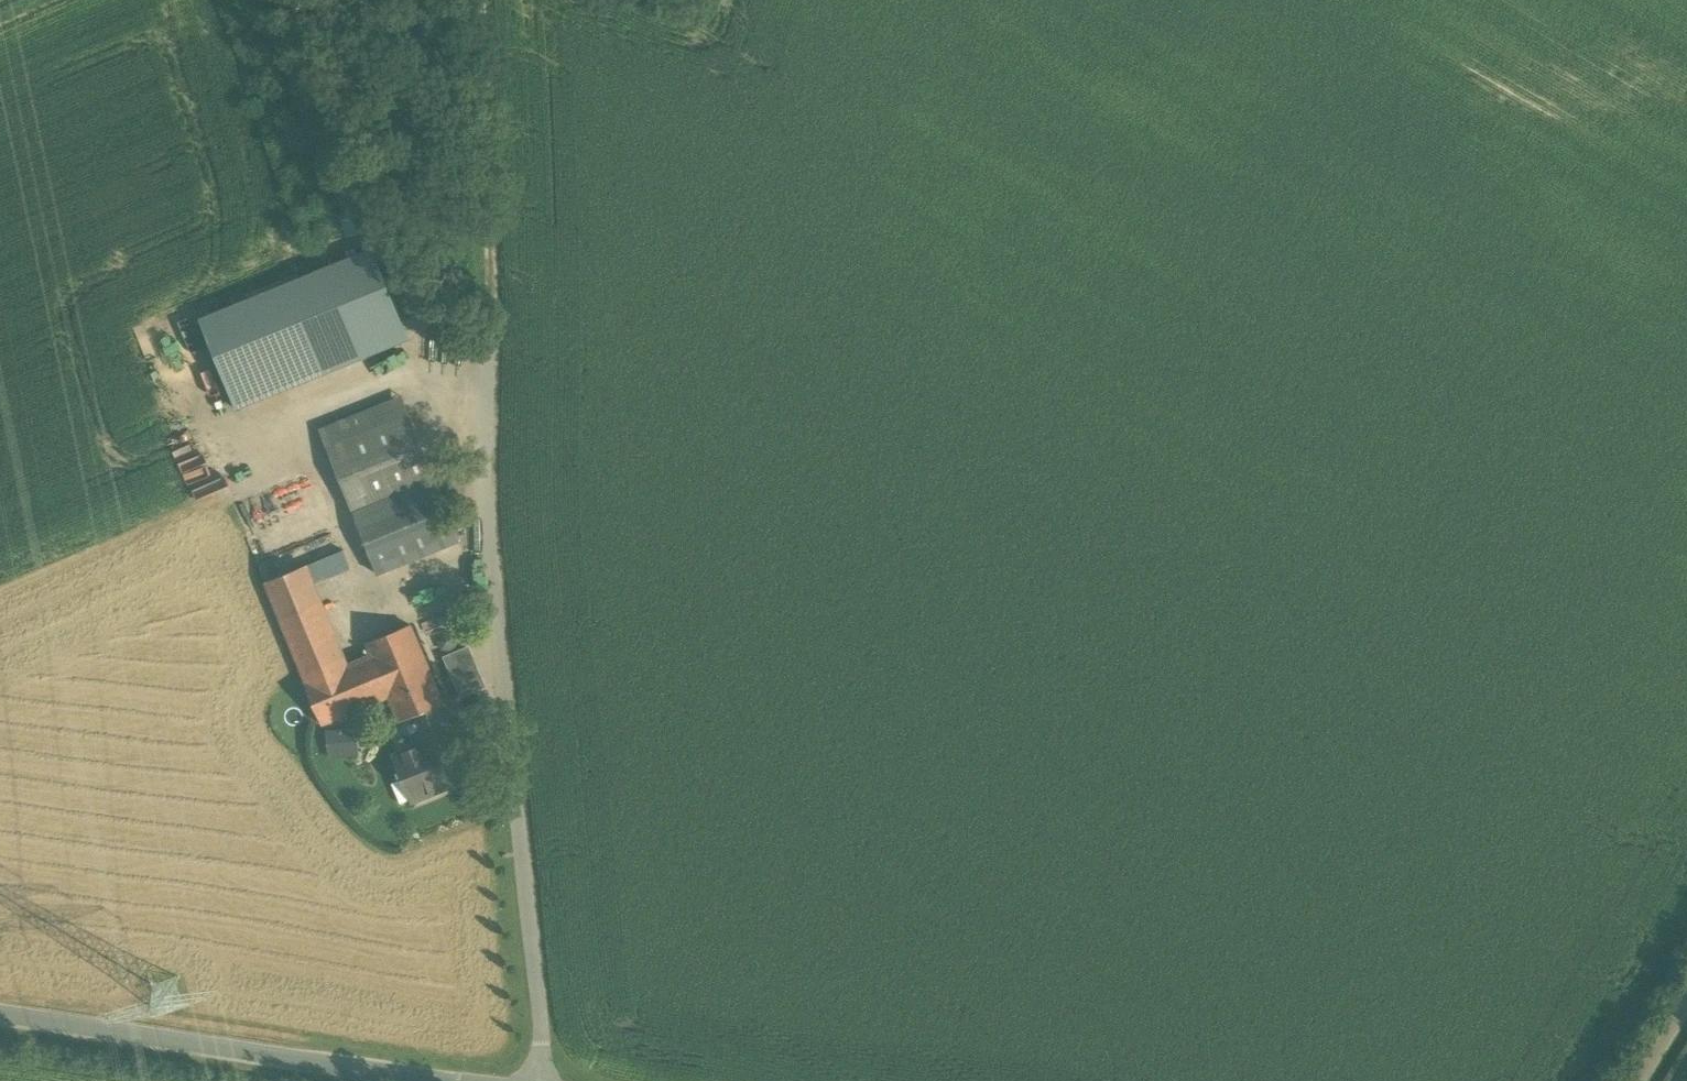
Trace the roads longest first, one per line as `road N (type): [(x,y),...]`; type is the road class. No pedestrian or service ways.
road 1 (unclassified): [(540,1080),(479,501),(484,365),(494,318),(478,0)]
road 2 (unclassified): [(477,1080),(0,1012)]

